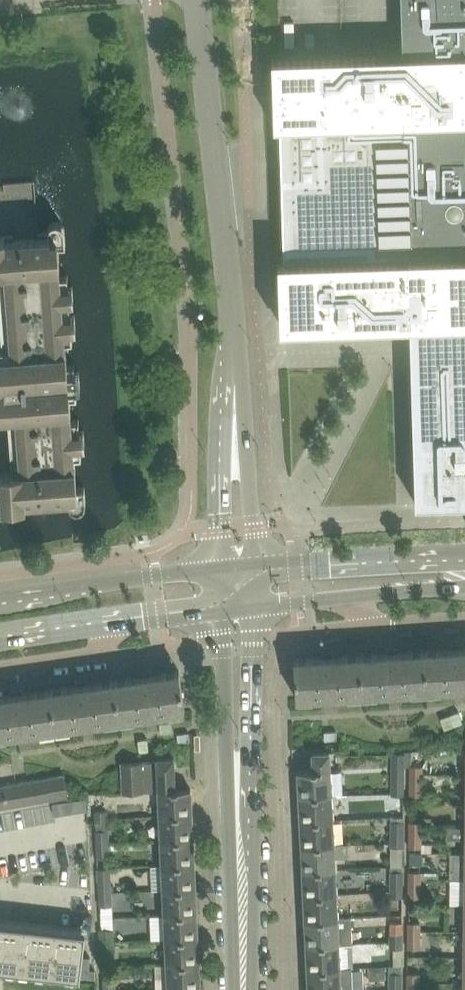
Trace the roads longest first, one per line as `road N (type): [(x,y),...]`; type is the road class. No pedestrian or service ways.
road 1 (residential): [(233,418),(226,269),(198,0)]
road 2 (tertiary): [(224,604),(228,813),(244,871)]
road 3 (tertiary): [(244,871),(251,602)]
road 4 (secondary): [(224,573),(0,599)]
road 5 (secondary): [(464,560),(251,572)]
road 6 (residential): [(251,572),(253,515),(233,418)]
road 7 (residential): [(233,418),(224,573)]
road 8 (residential): [(0,670),(102,652),(118,619)]
road 9 (residential): [(344,593),(379,623),(464,618)]
road 10 (secondary): [(344,593),(464,588)]

